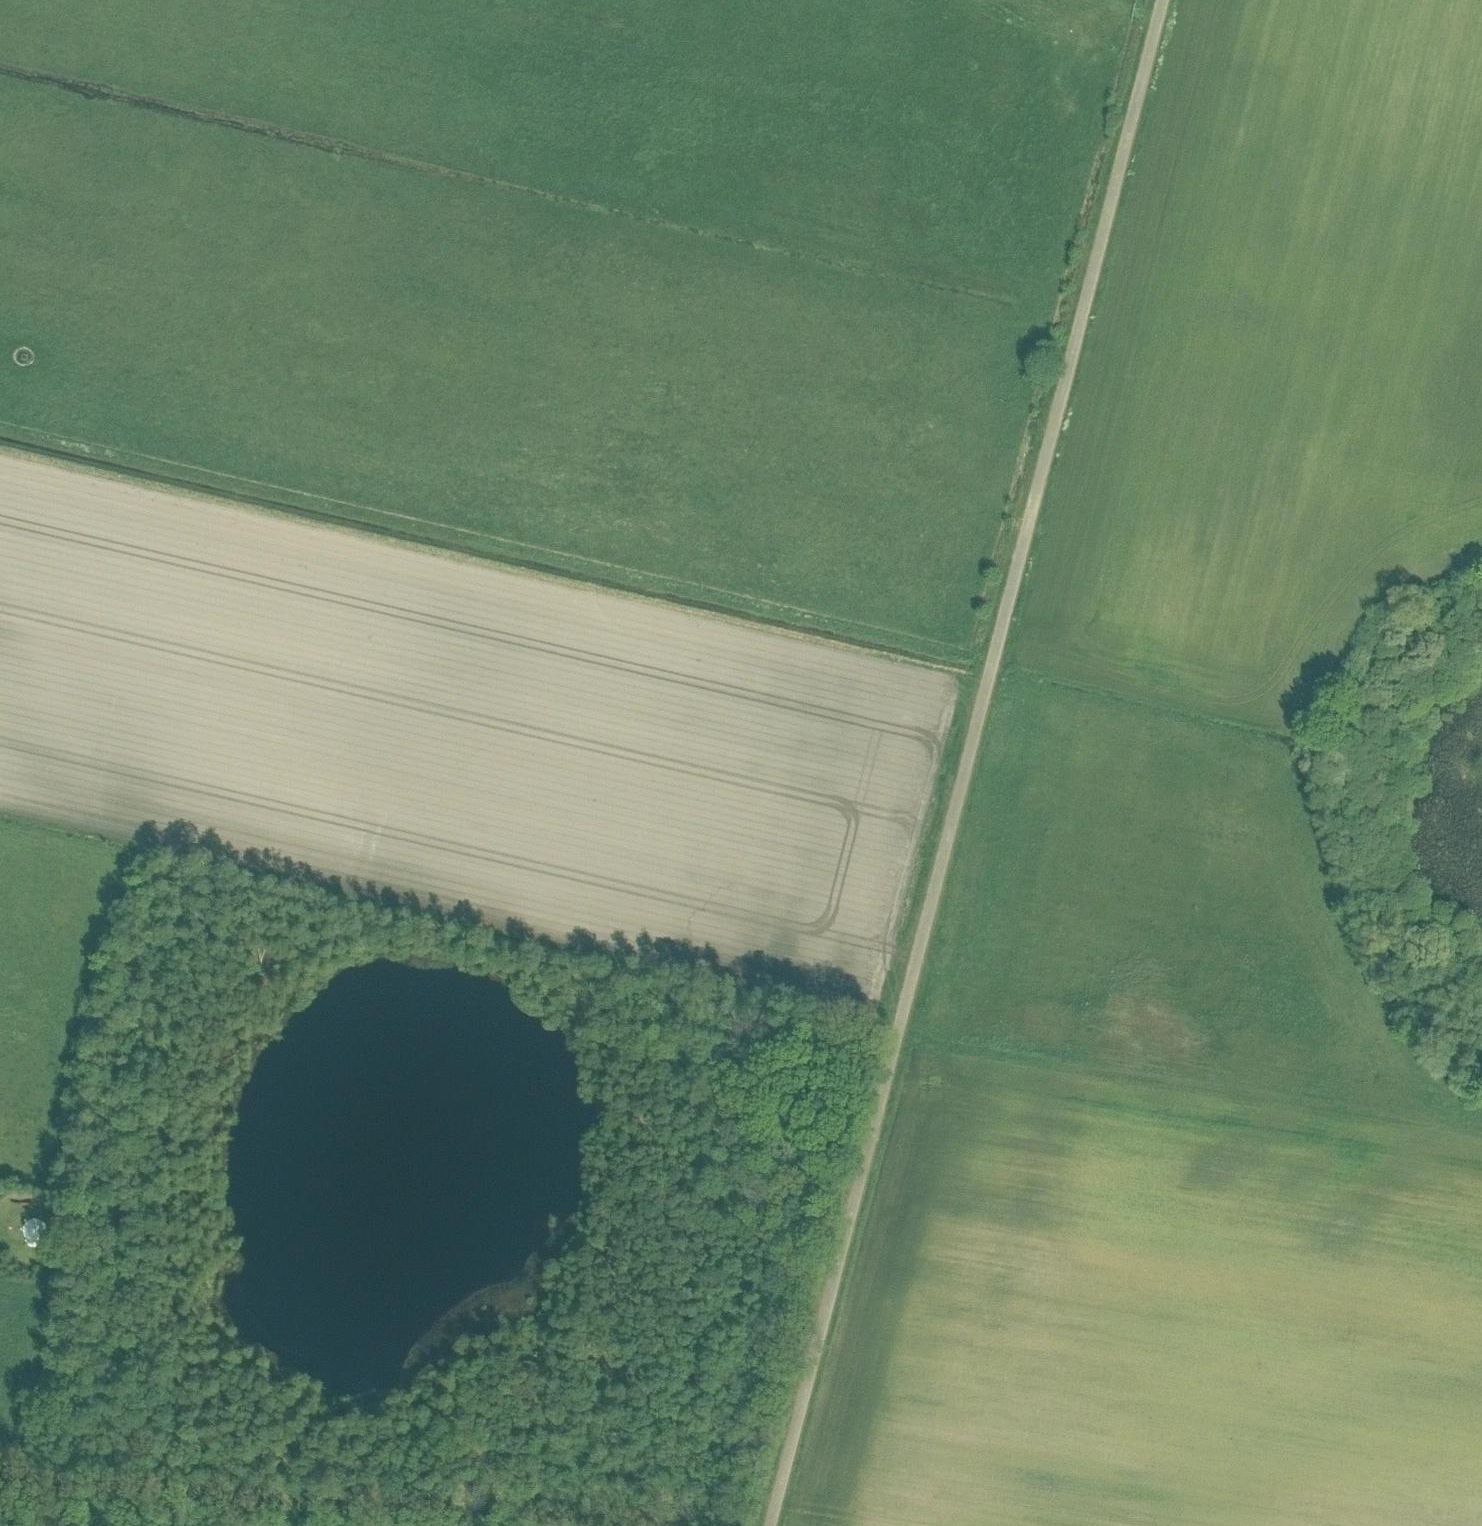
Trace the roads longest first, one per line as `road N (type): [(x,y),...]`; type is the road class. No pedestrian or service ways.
road 1 (unclassified): [(770,1525),(1162,0)]

